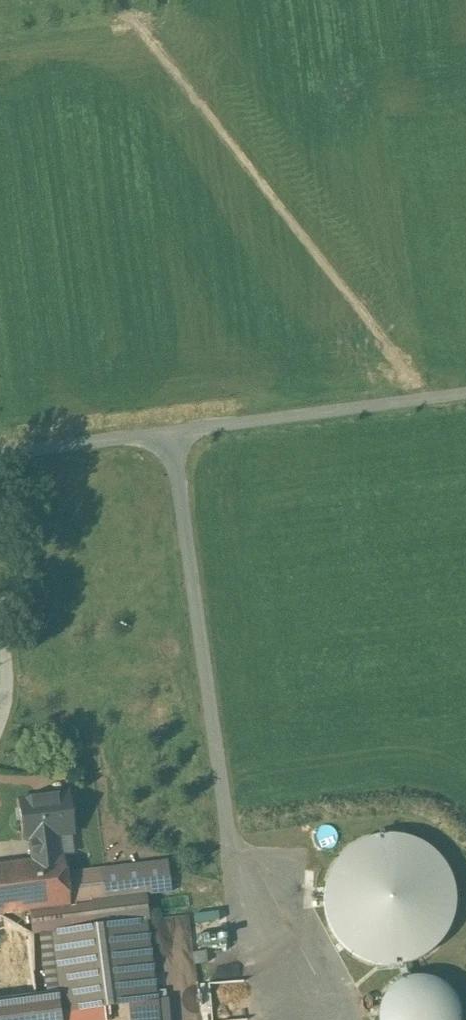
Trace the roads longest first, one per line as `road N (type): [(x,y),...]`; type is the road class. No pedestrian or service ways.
road 1 (unclassified): [(0,450),(465,388)]

